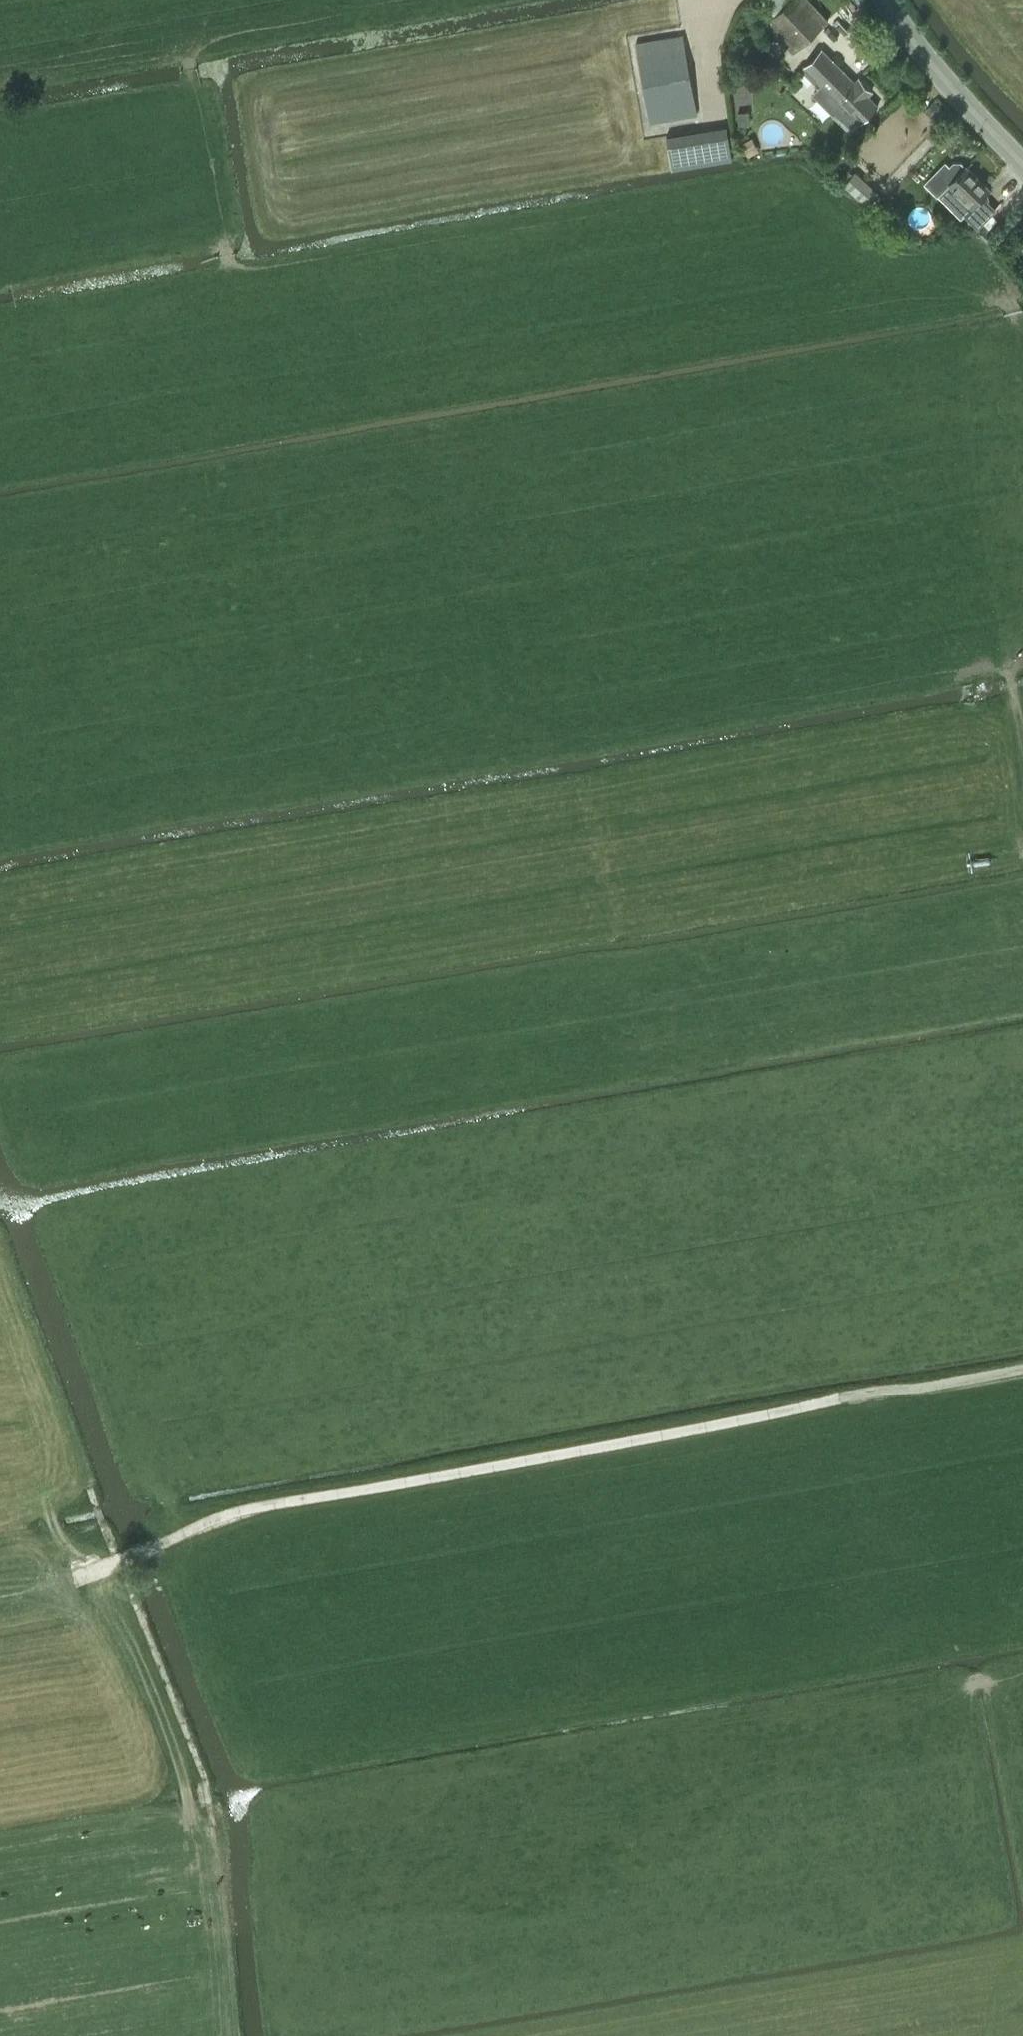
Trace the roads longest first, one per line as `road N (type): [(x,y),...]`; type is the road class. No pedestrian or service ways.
road 1 (track): [(117,1560),(232,1512),(1022,1368)]
road 2 (unclassified): [(1022,151),(898,0)]

